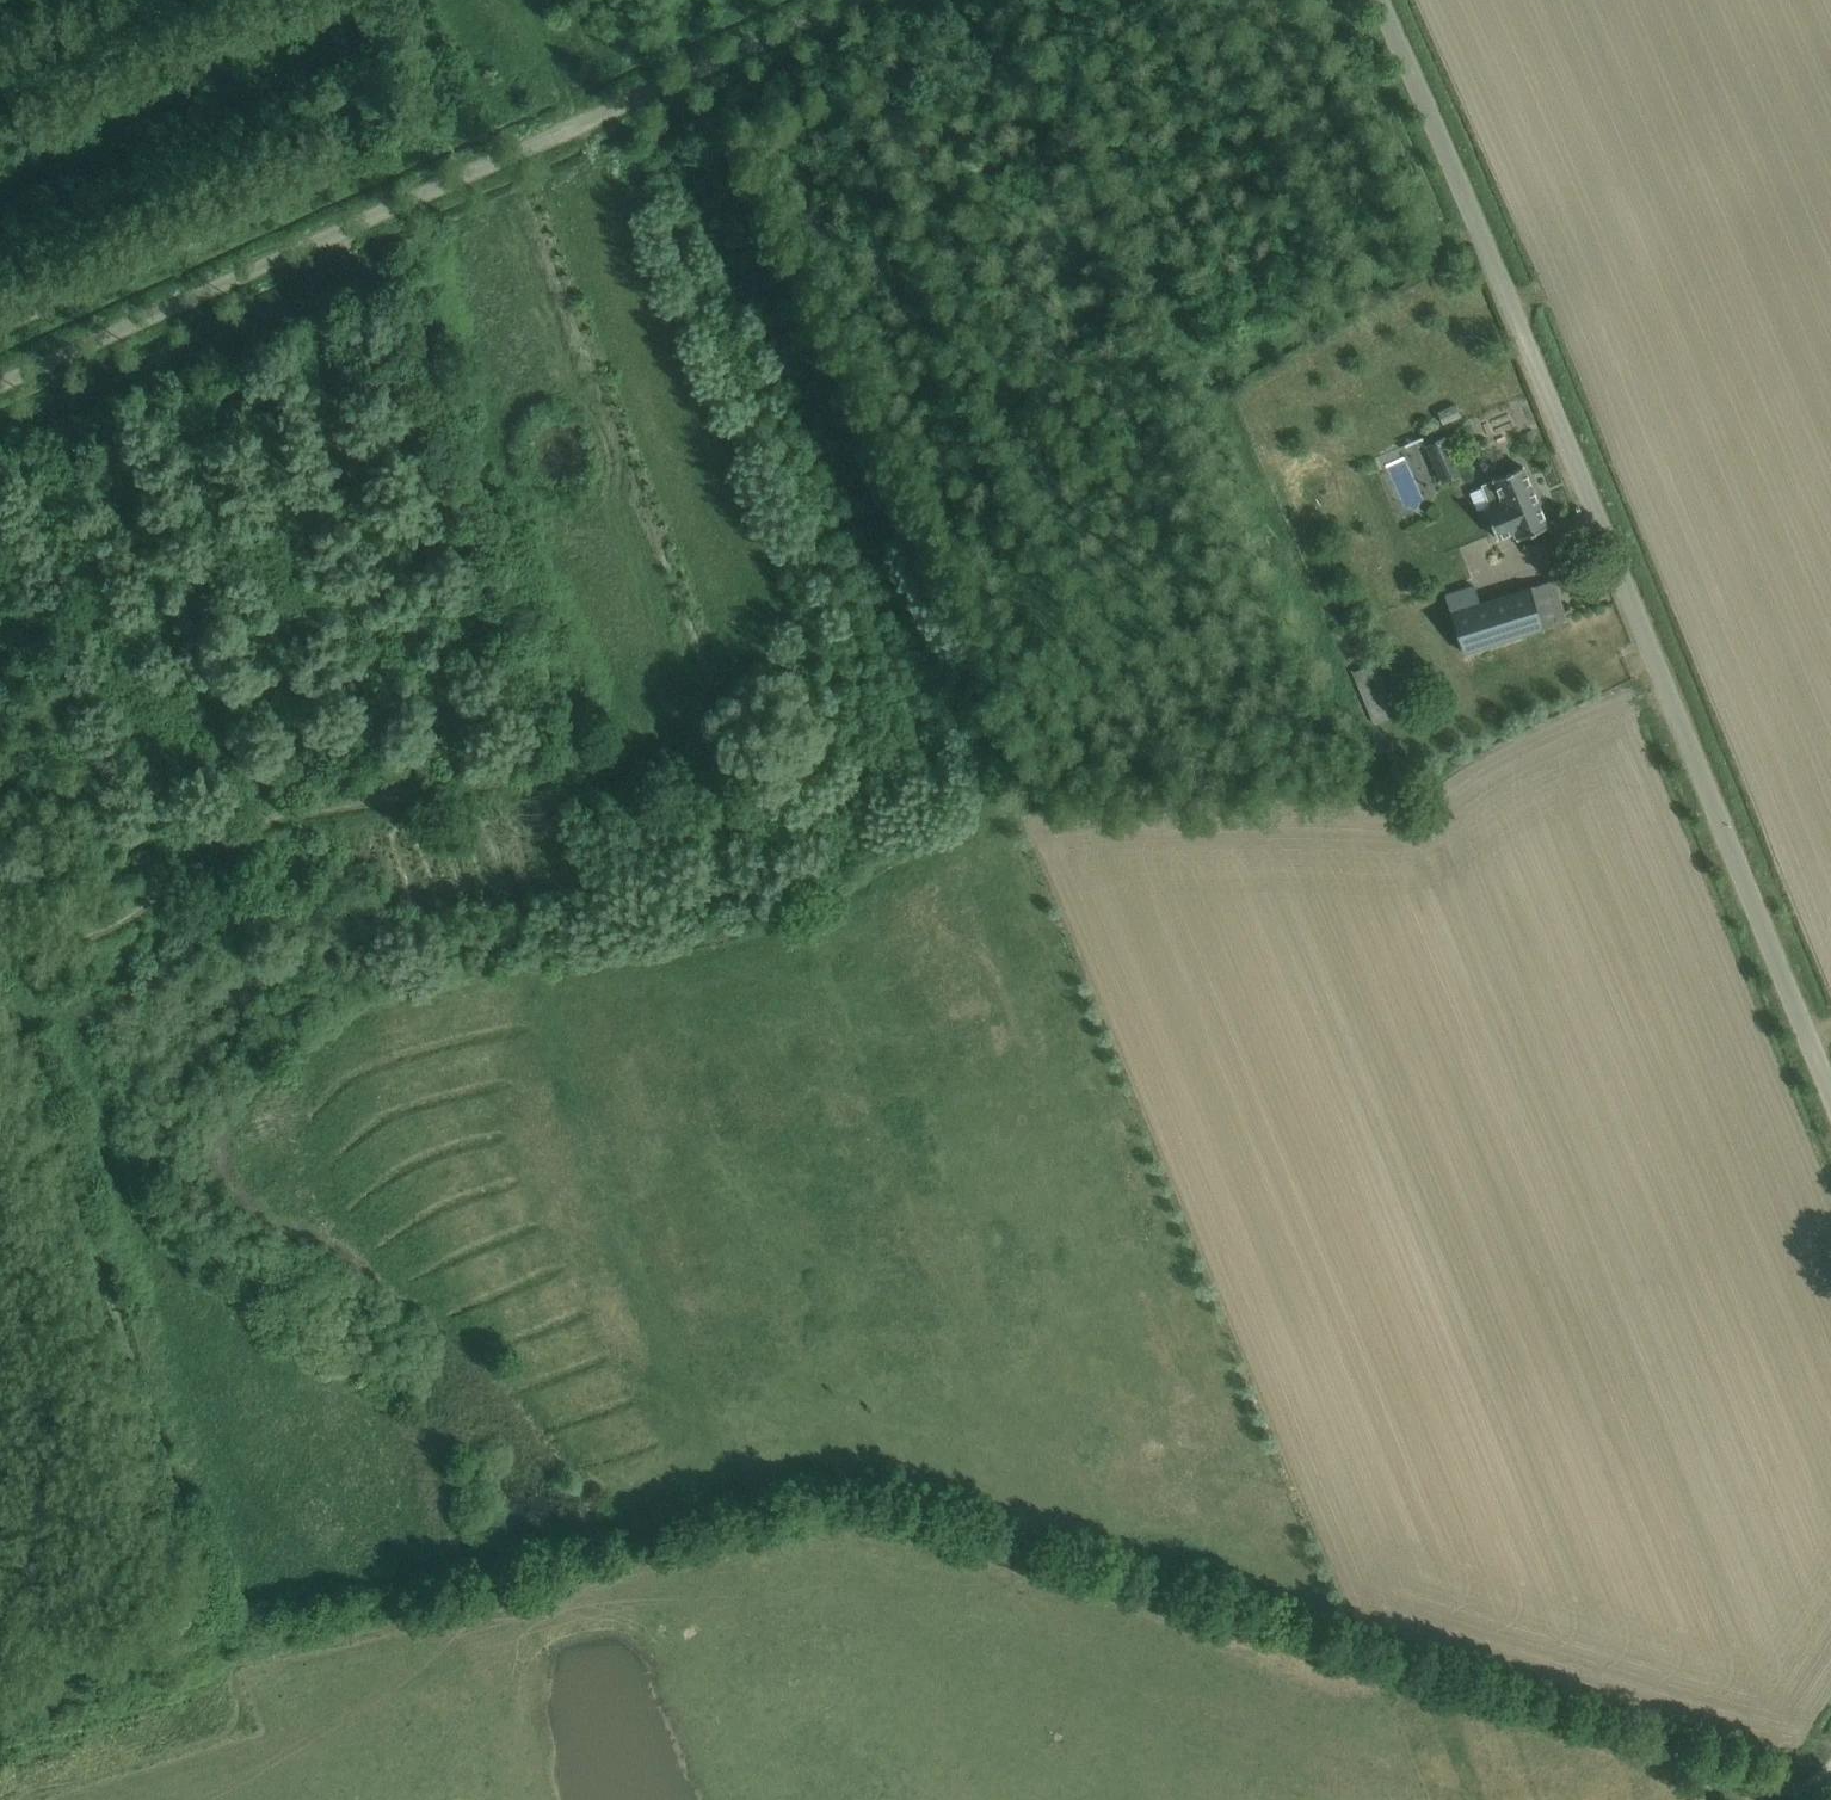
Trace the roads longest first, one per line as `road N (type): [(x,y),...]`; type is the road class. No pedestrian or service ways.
road 1 (unclassified): [(1830,1093),(1582,481),(1373,0)]
road 2 (unclassified): [(864,0),(0,388)]

